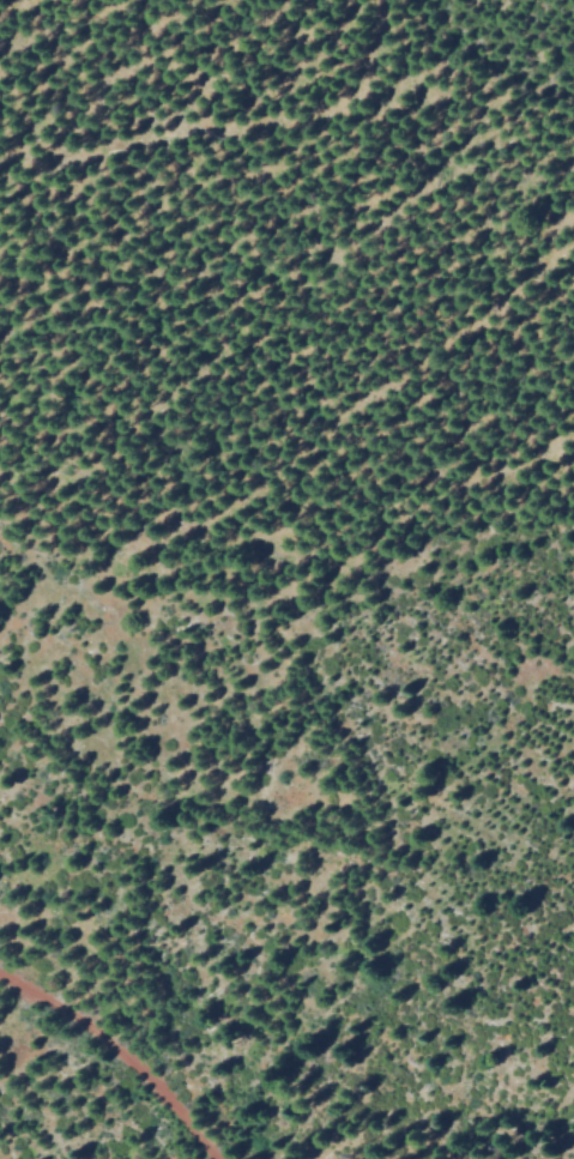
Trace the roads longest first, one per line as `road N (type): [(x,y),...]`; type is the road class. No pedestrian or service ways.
road 1 (track): [(212,1158),(155,1082),(72,1008),(0,971)]

